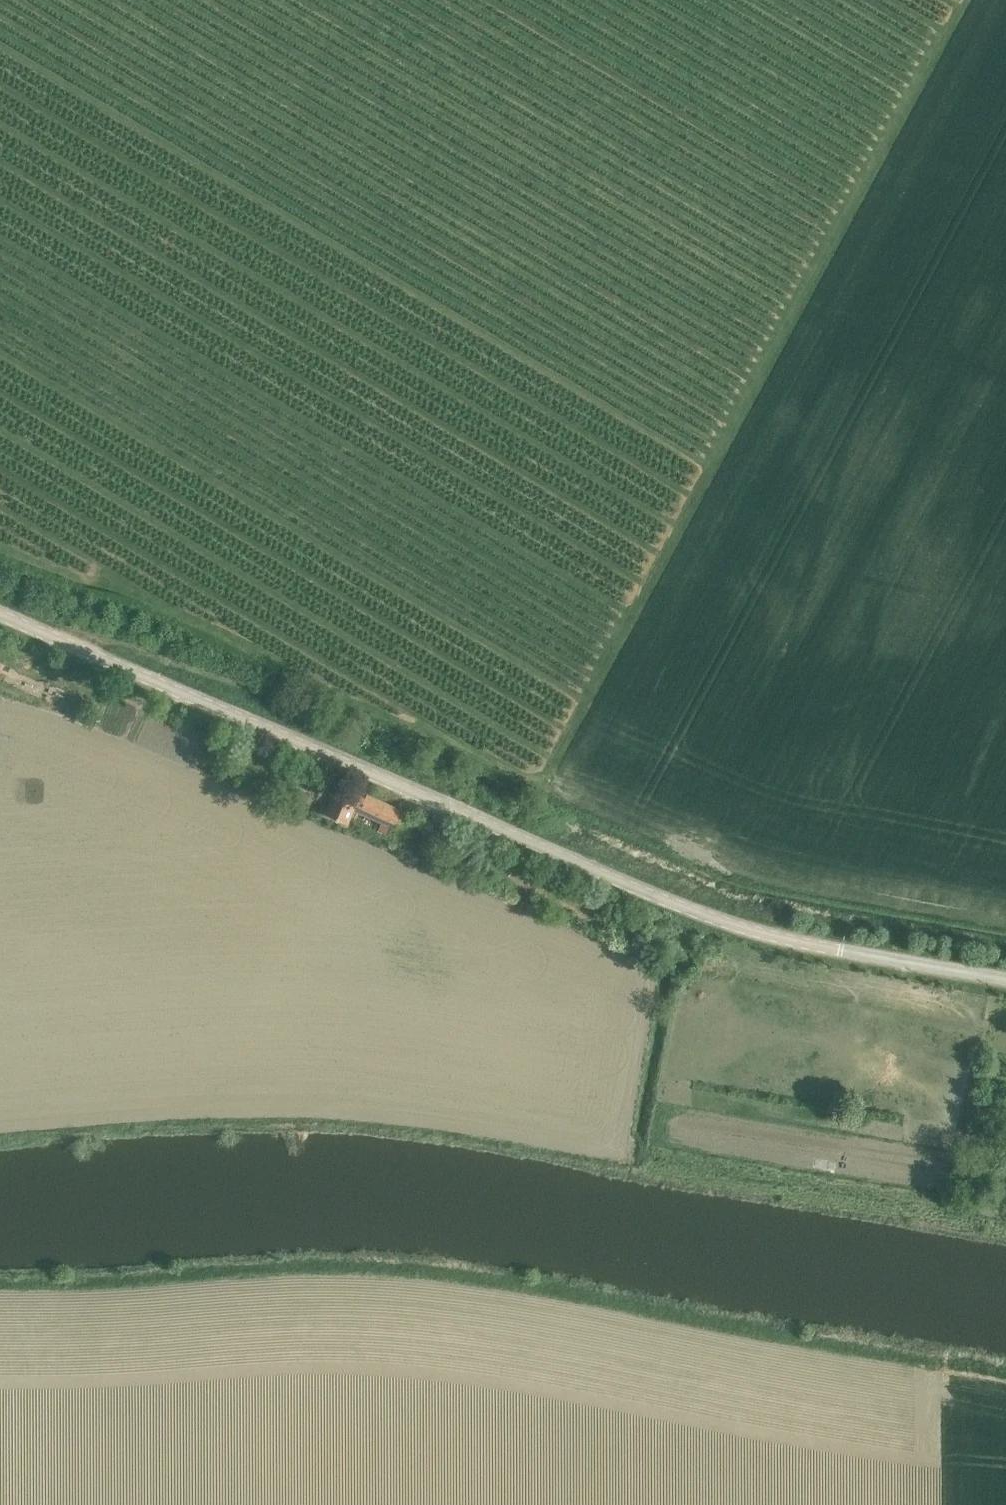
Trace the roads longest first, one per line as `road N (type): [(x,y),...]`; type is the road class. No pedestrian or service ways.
road 1 (tertiary): [(1005,974),(792,938),(541,844),(0,611)]

